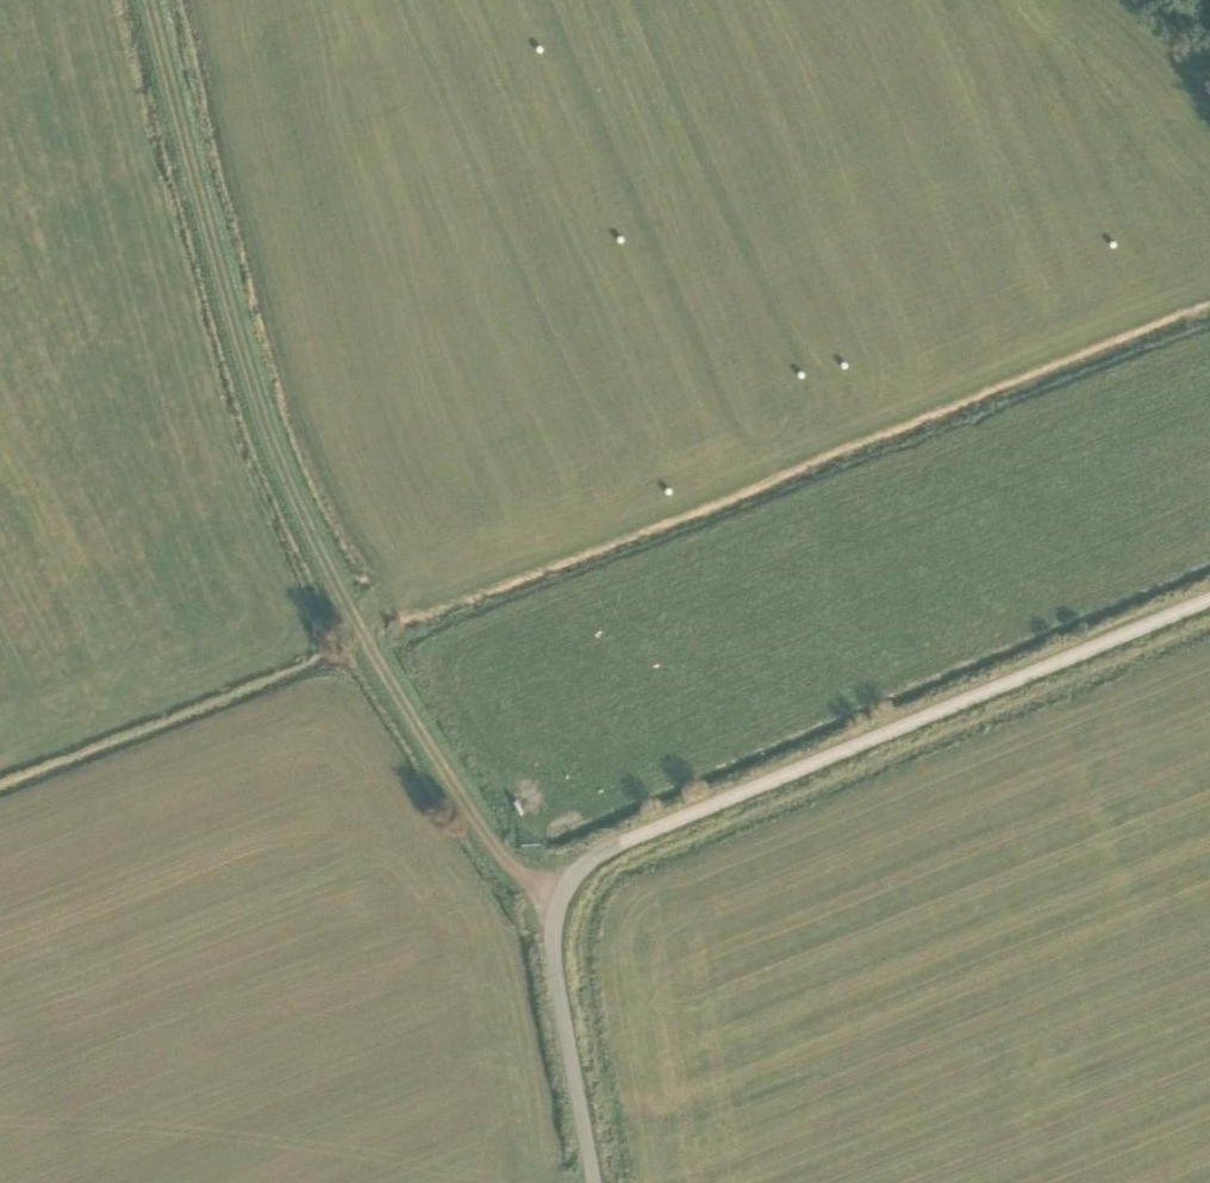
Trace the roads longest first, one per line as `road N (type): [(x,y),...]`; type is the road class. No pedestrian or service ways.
road 1 (tertiary): [(596,1182),(552,946),(552,895),(632,836),(1209,598)]
road 2 (track): [(552,895),(500,856),(336,593),(277,459),(200,210),(147,0)]

